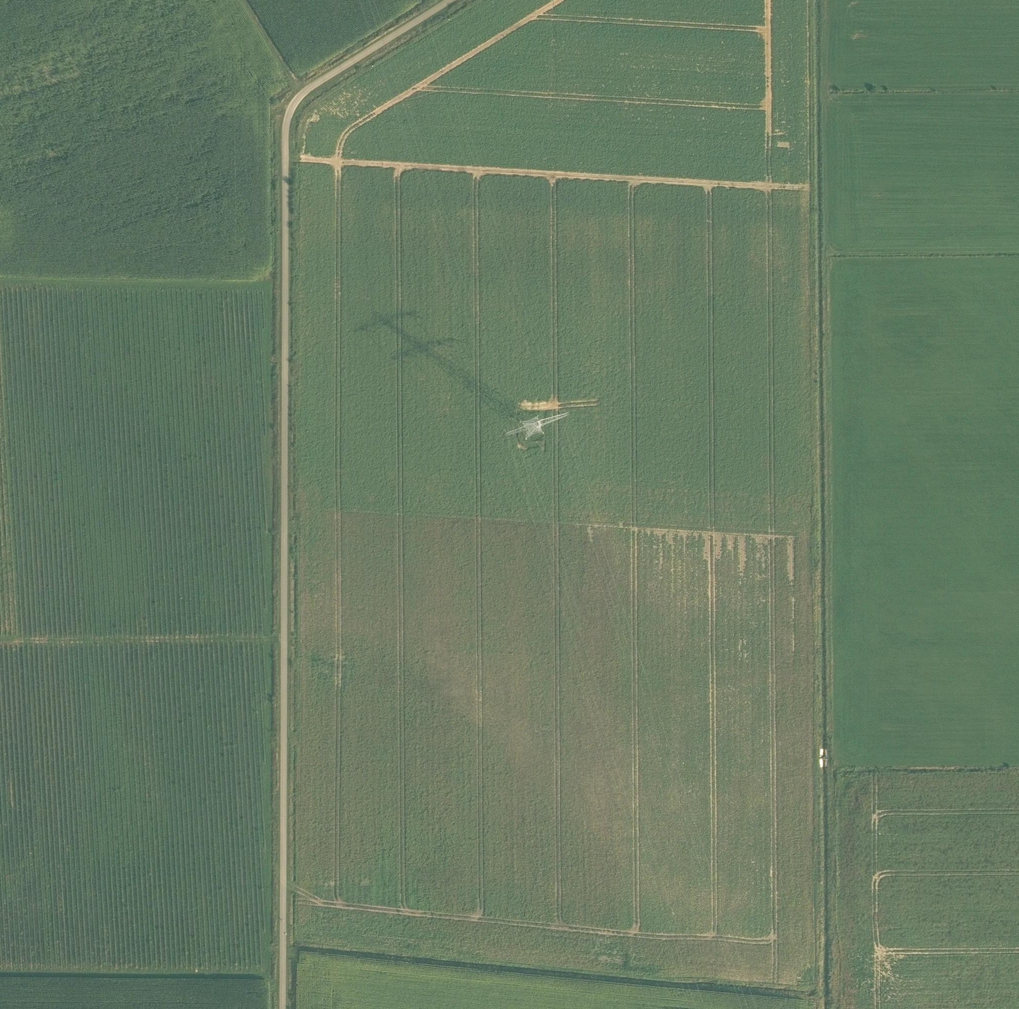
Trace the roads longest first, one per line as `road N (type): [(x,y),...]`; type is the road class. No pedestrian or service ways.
road 1 (unclassified): [(284,1008),(287,119),(305,93),(452,0)]

